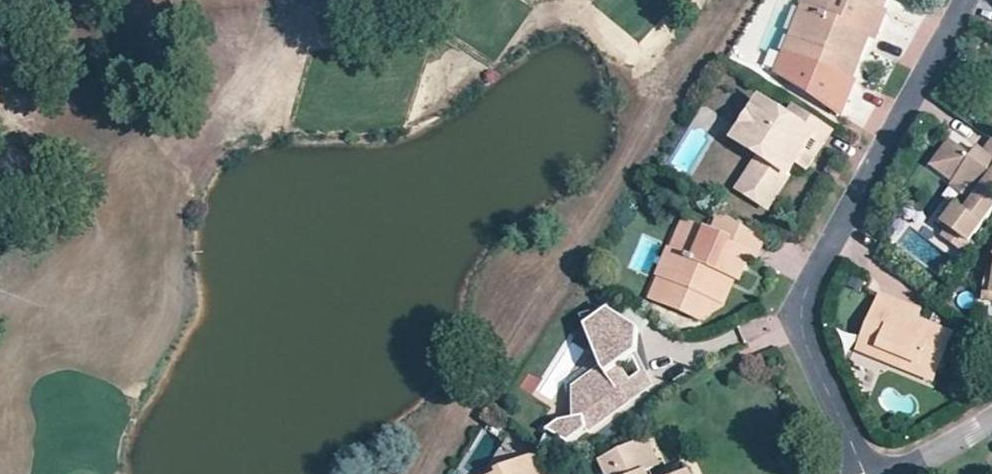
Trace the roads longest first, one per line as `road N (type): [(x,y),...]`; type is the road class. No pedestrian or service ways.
road 1 (residential): [(964,0),(801,300),(806,349),(865,473)]

